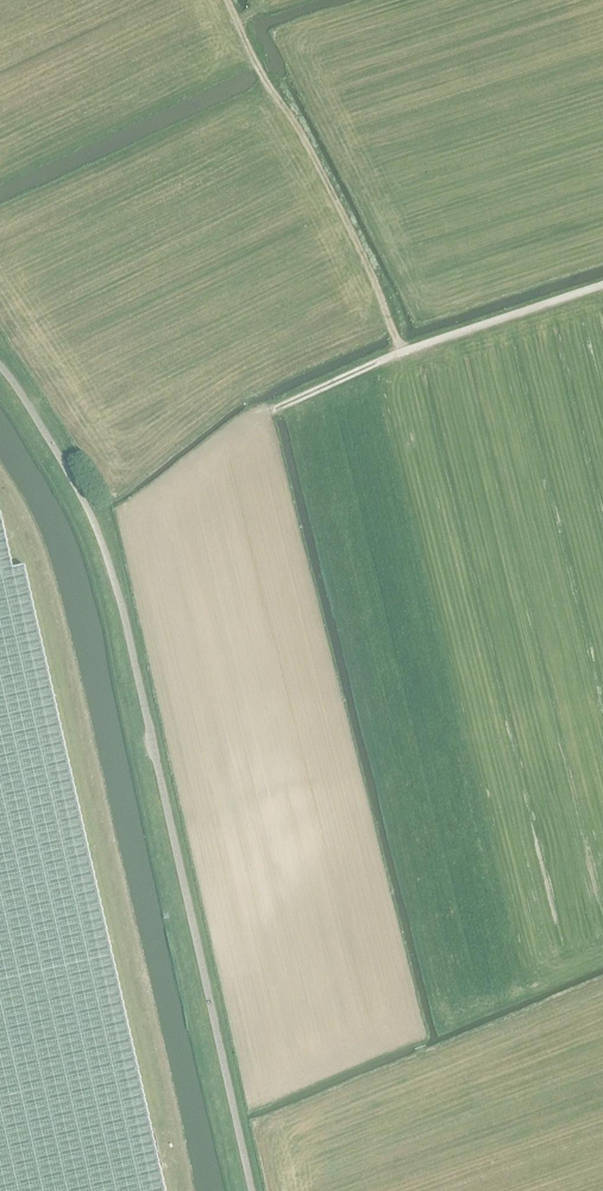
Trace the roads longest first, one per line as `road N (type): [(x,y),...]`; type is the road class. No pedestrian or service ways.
road 1 (track): [(404,353),(257,418),(278,472),(428,1078)]
road 2 (track): [(404,353),(378,284),(229,0)]
road 3 (track): [(602,286),(404,353)]

